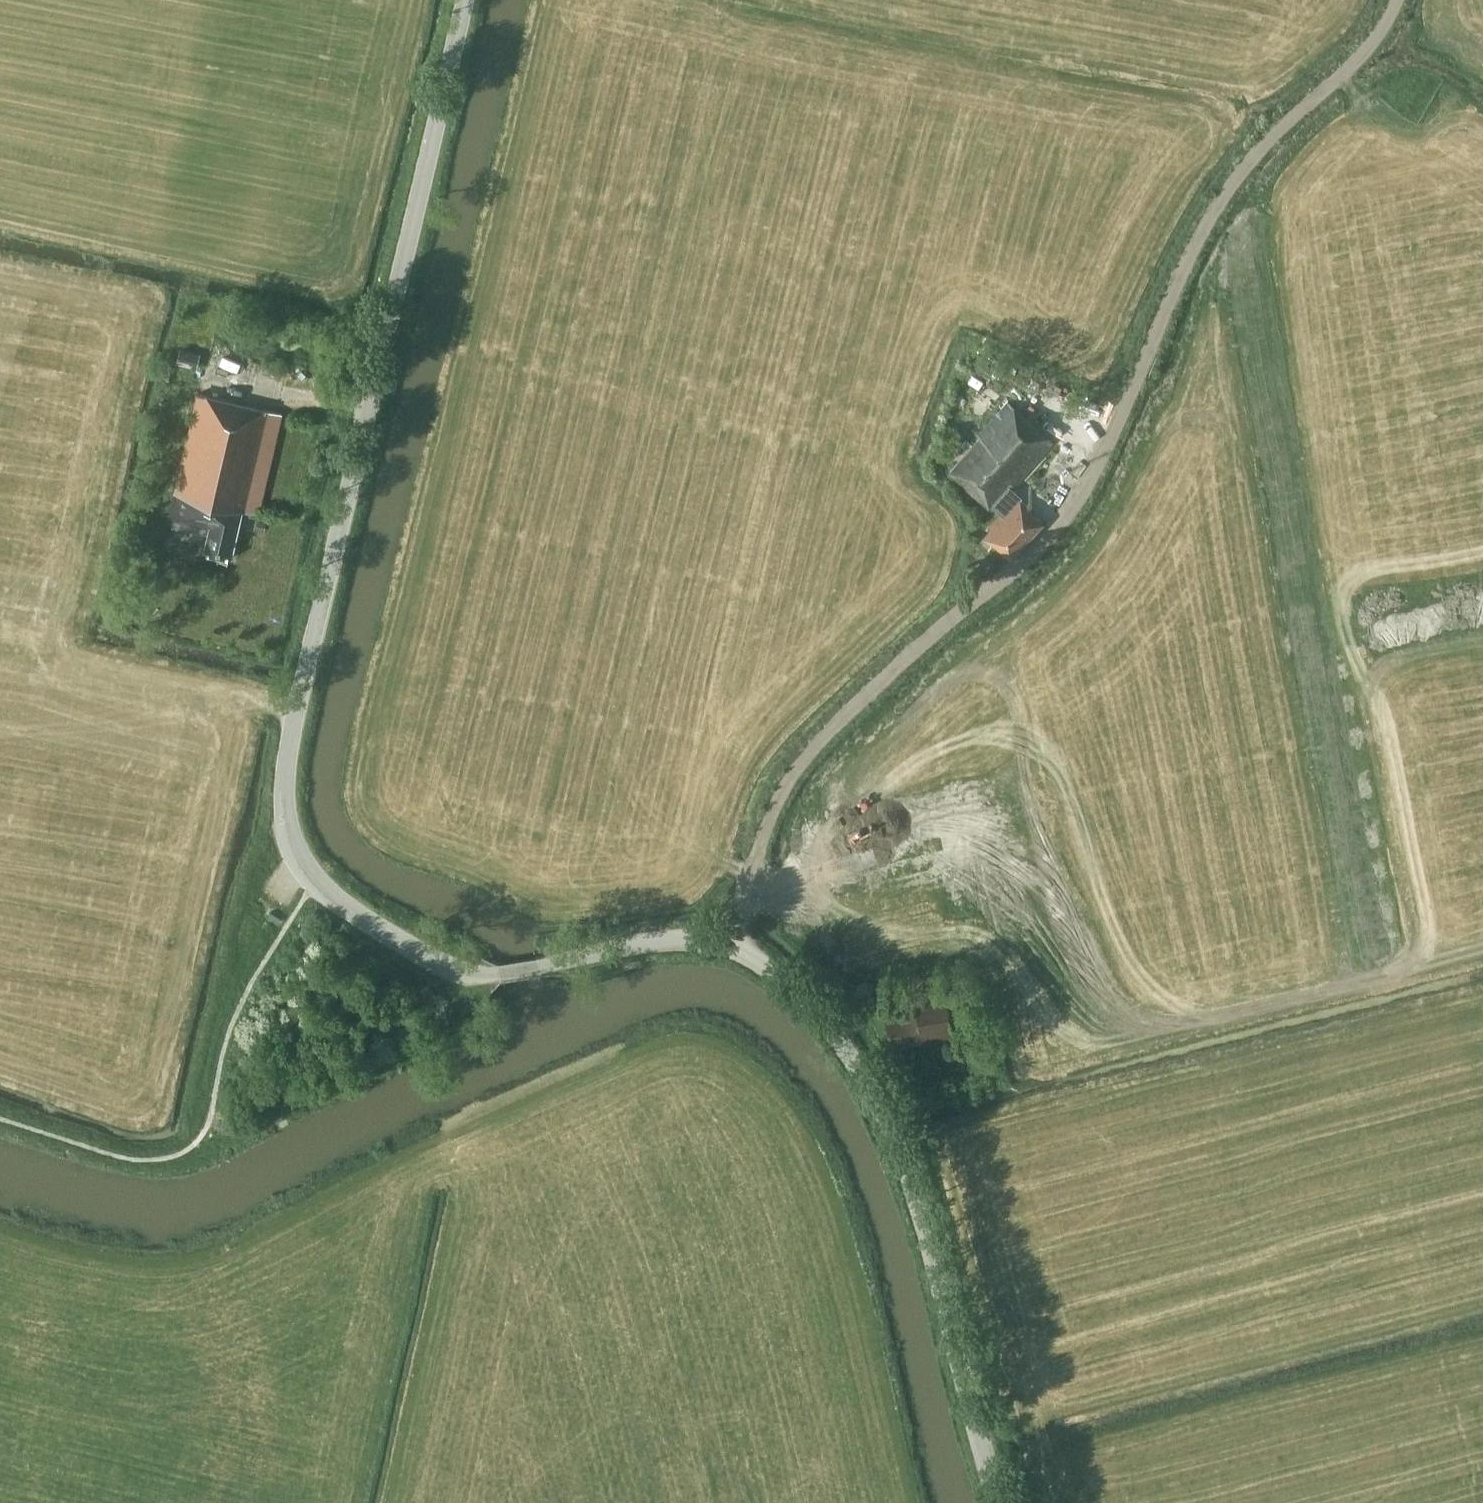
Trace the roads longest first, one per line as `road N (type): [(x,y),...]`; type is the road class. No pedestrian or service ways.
road 1 (track): [(728,941),(773,805),(803,757),(1067,516),(1224,192),(1376,36),(1395,0)]
road 2 (tertiary): [(498,973),(448,966),(338,900),(302,862),(285,808),(298,705),(463,0)]
road 3 (tertiary): [(1000,1502),(911,1178),(832,1028),(780,975),(728,941),(670,939),(550,962)]

